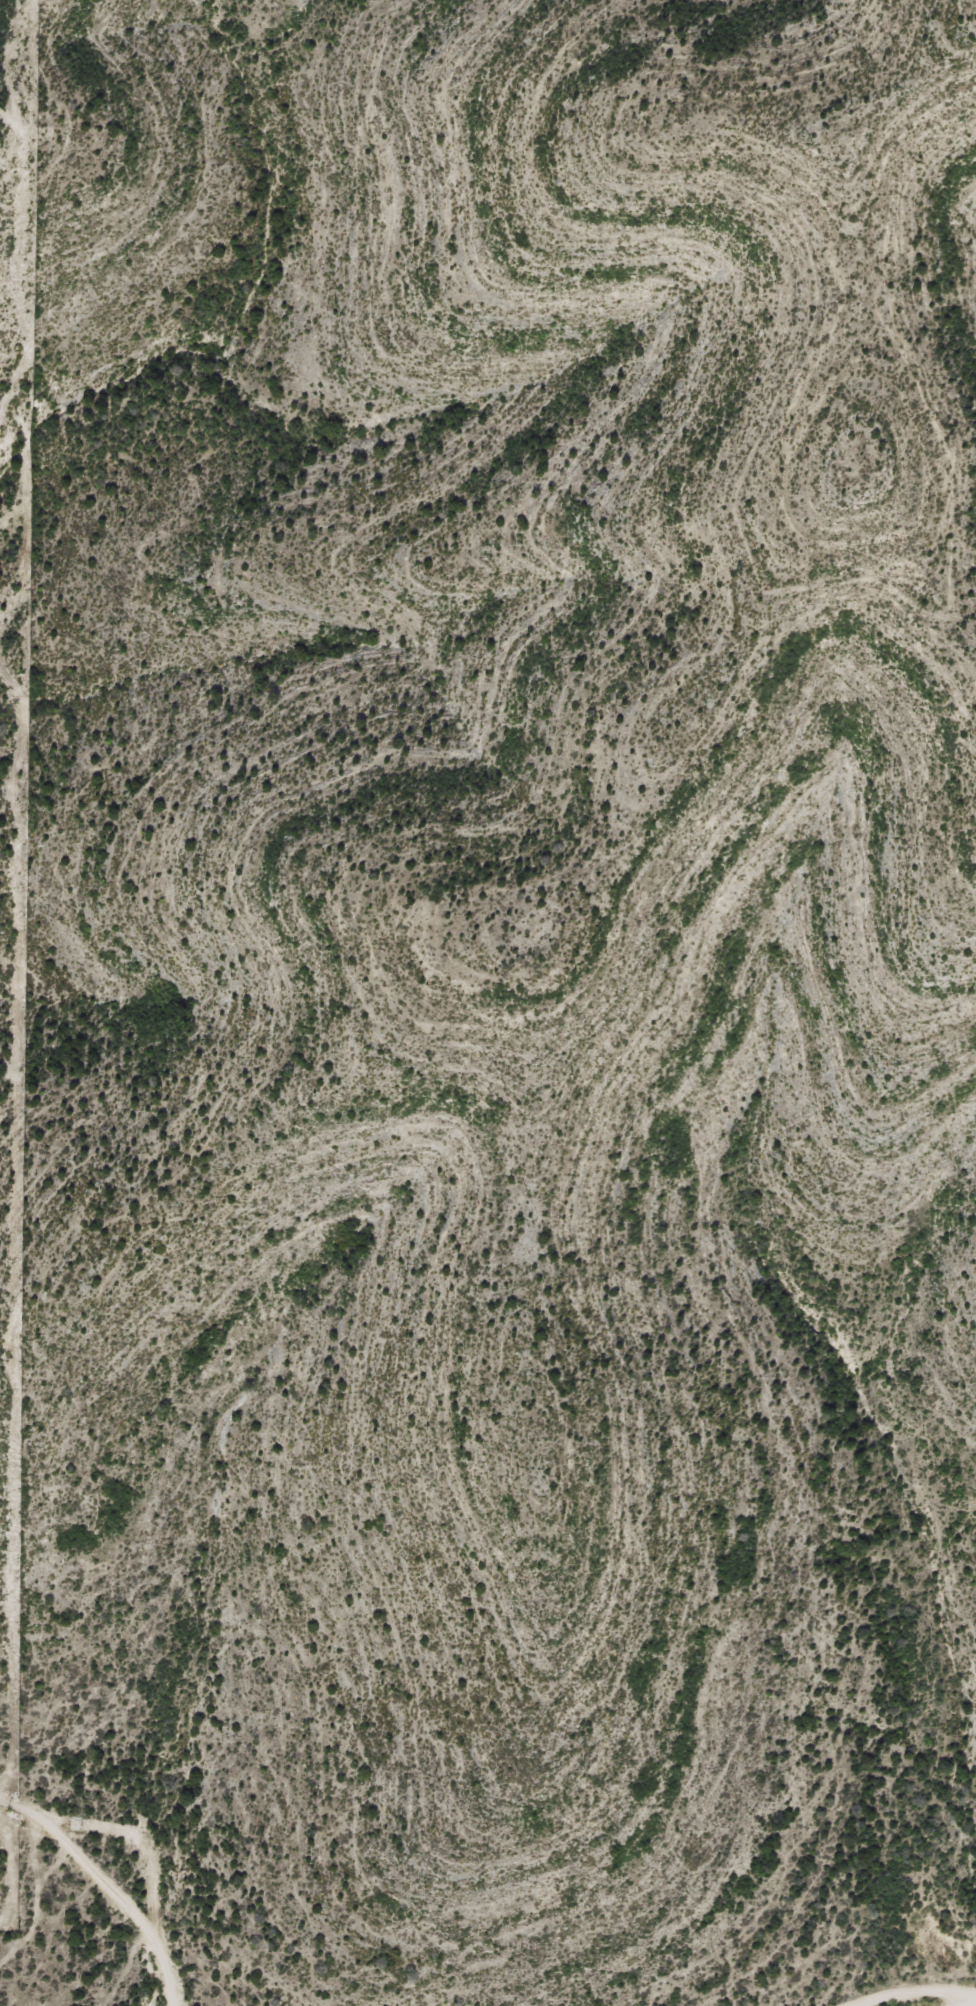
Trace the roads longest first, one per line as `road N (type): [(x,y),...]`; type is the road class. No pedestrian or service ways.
road 1 (residential): [(0,1796),(45,1811),(157,1938),(179,2005)]
road 2 (residential): [(828,2005),(922,1986),(960,2005),(975,2001)]

